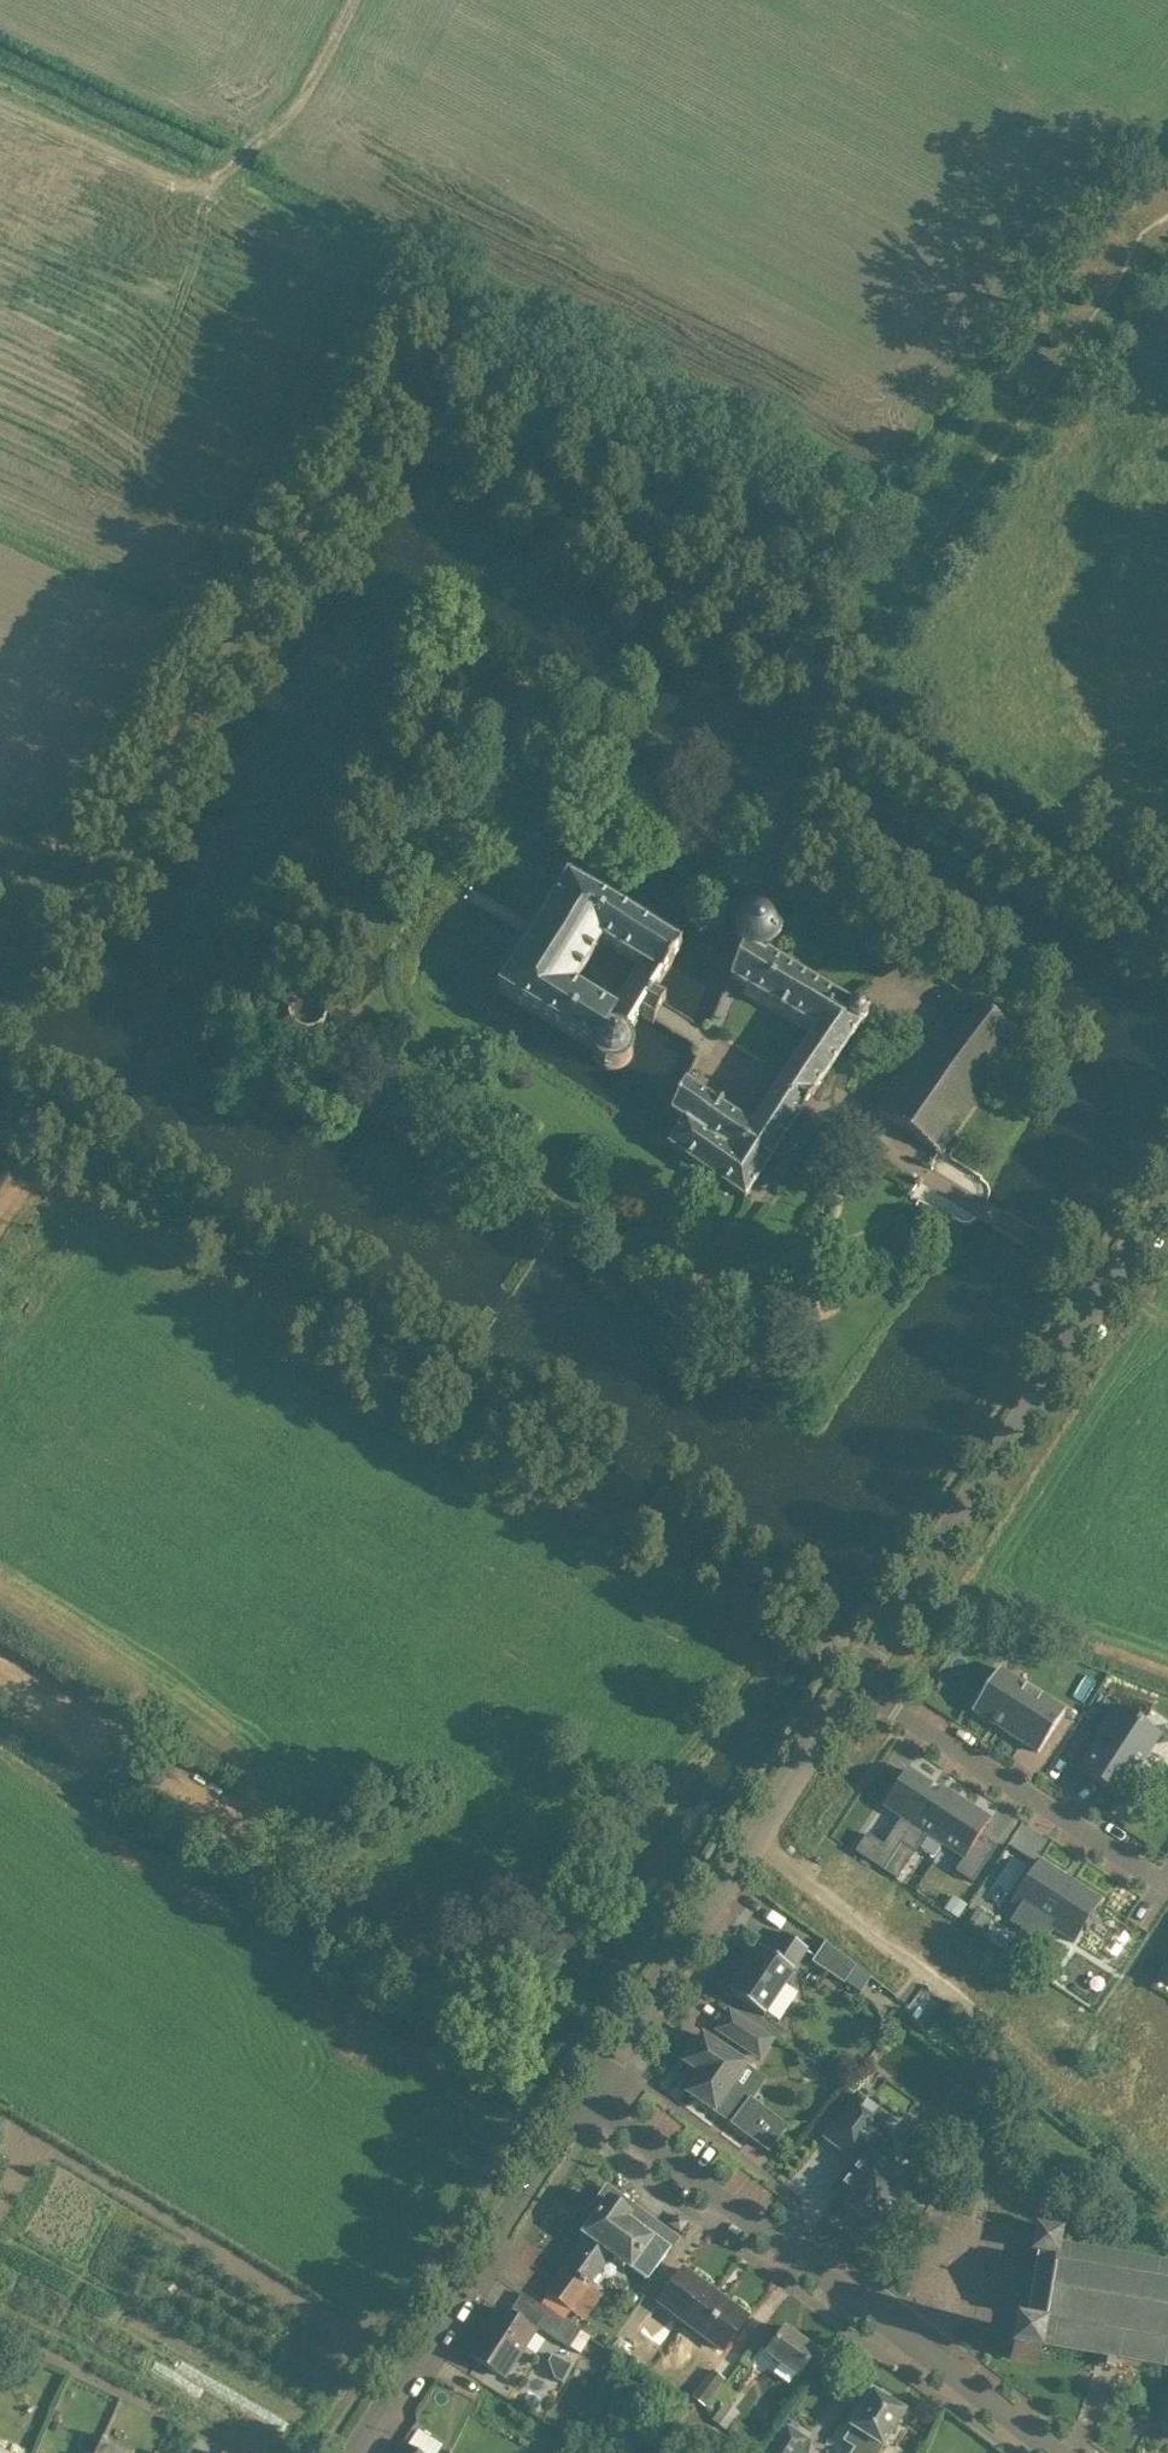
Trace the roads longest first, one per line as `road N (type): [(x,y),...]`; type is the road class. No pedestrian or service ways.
road 1 (track): [(824,694),(393,383),(0,996)]
road 2 (residential): [(1057,2452),(583,2096)]
road 3 (unclassified): [(850,1686),(1167,1196)]
road 4 (unclassified): [(583,2096),(850,1686)]
road 5 (track): [(0,104),(169,183),(194,185),(287,120),(349,0)]
road 6 (track): [(824,694),(1167,942)]
road 7 (unclassified): [(355,2452),(583,2096)]
road 8 (residential): [(850,1686),(1167,1882)]

